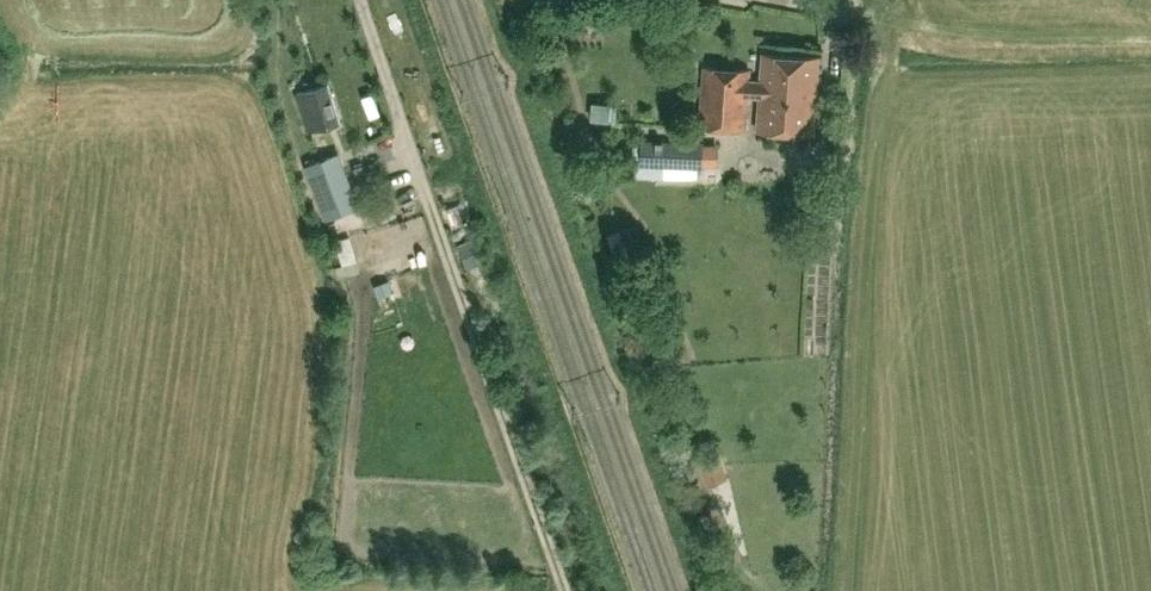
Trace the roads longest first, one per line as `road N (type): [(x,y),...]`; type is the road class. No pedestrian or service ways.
road 1 (track): [(852,0),(867,16),(1058,42),(1150,39)]

